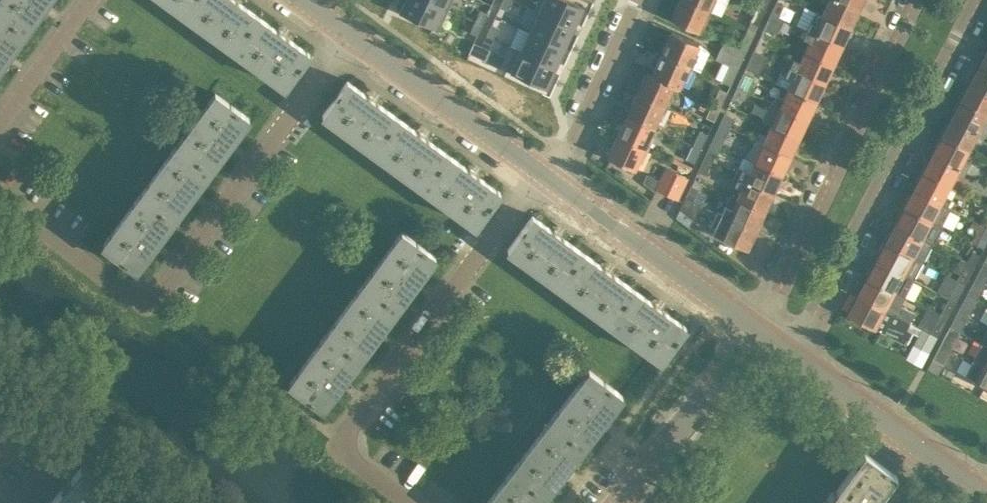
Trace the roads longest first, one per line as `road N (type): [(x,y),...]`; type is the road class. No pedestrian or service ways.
road 1 (residential): [(0,199),(126,293),(156,299),(350,32)]
road 2 (residential): [(418,502),(356,454),(349,425),(546,176)]
road 3 (residential): [(793,361),(979,0)]
road 4 (residential): [(917,0),(779,290),(750,330)]
road 5 (residential): [(750,330),(546,176)]
road 6 (residential): [(546,176),(350,32)]
road 7 (residential): [(21,502),(91,417),(0,335)]
road 8 (residential): [(617,502),(750,330)]
road 9 (residential): [(636,0),(546,176)]
road 10 (residential): [(934,462),(793,361)]
road 11 (residential): [(0,116),(84,0)]

